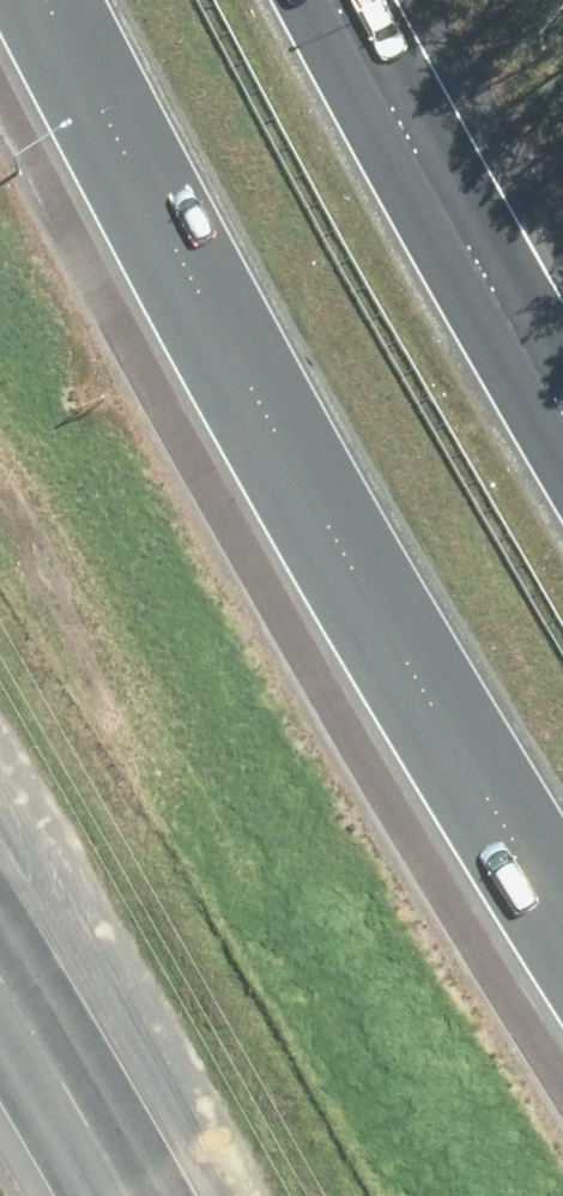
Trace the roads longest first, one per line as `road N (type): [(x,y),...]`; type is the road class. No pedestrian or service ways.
road 1 (motorway): [(562,942),(160,221)]
road 2 (motorway): [(336,0),(562,414)]
road 3 (motorway): [(160,221),(37,0)]
road 4 (motorway): [(160,221),(53,0)]
road 5 (secondary): [(83,1195),(0,1058)]

